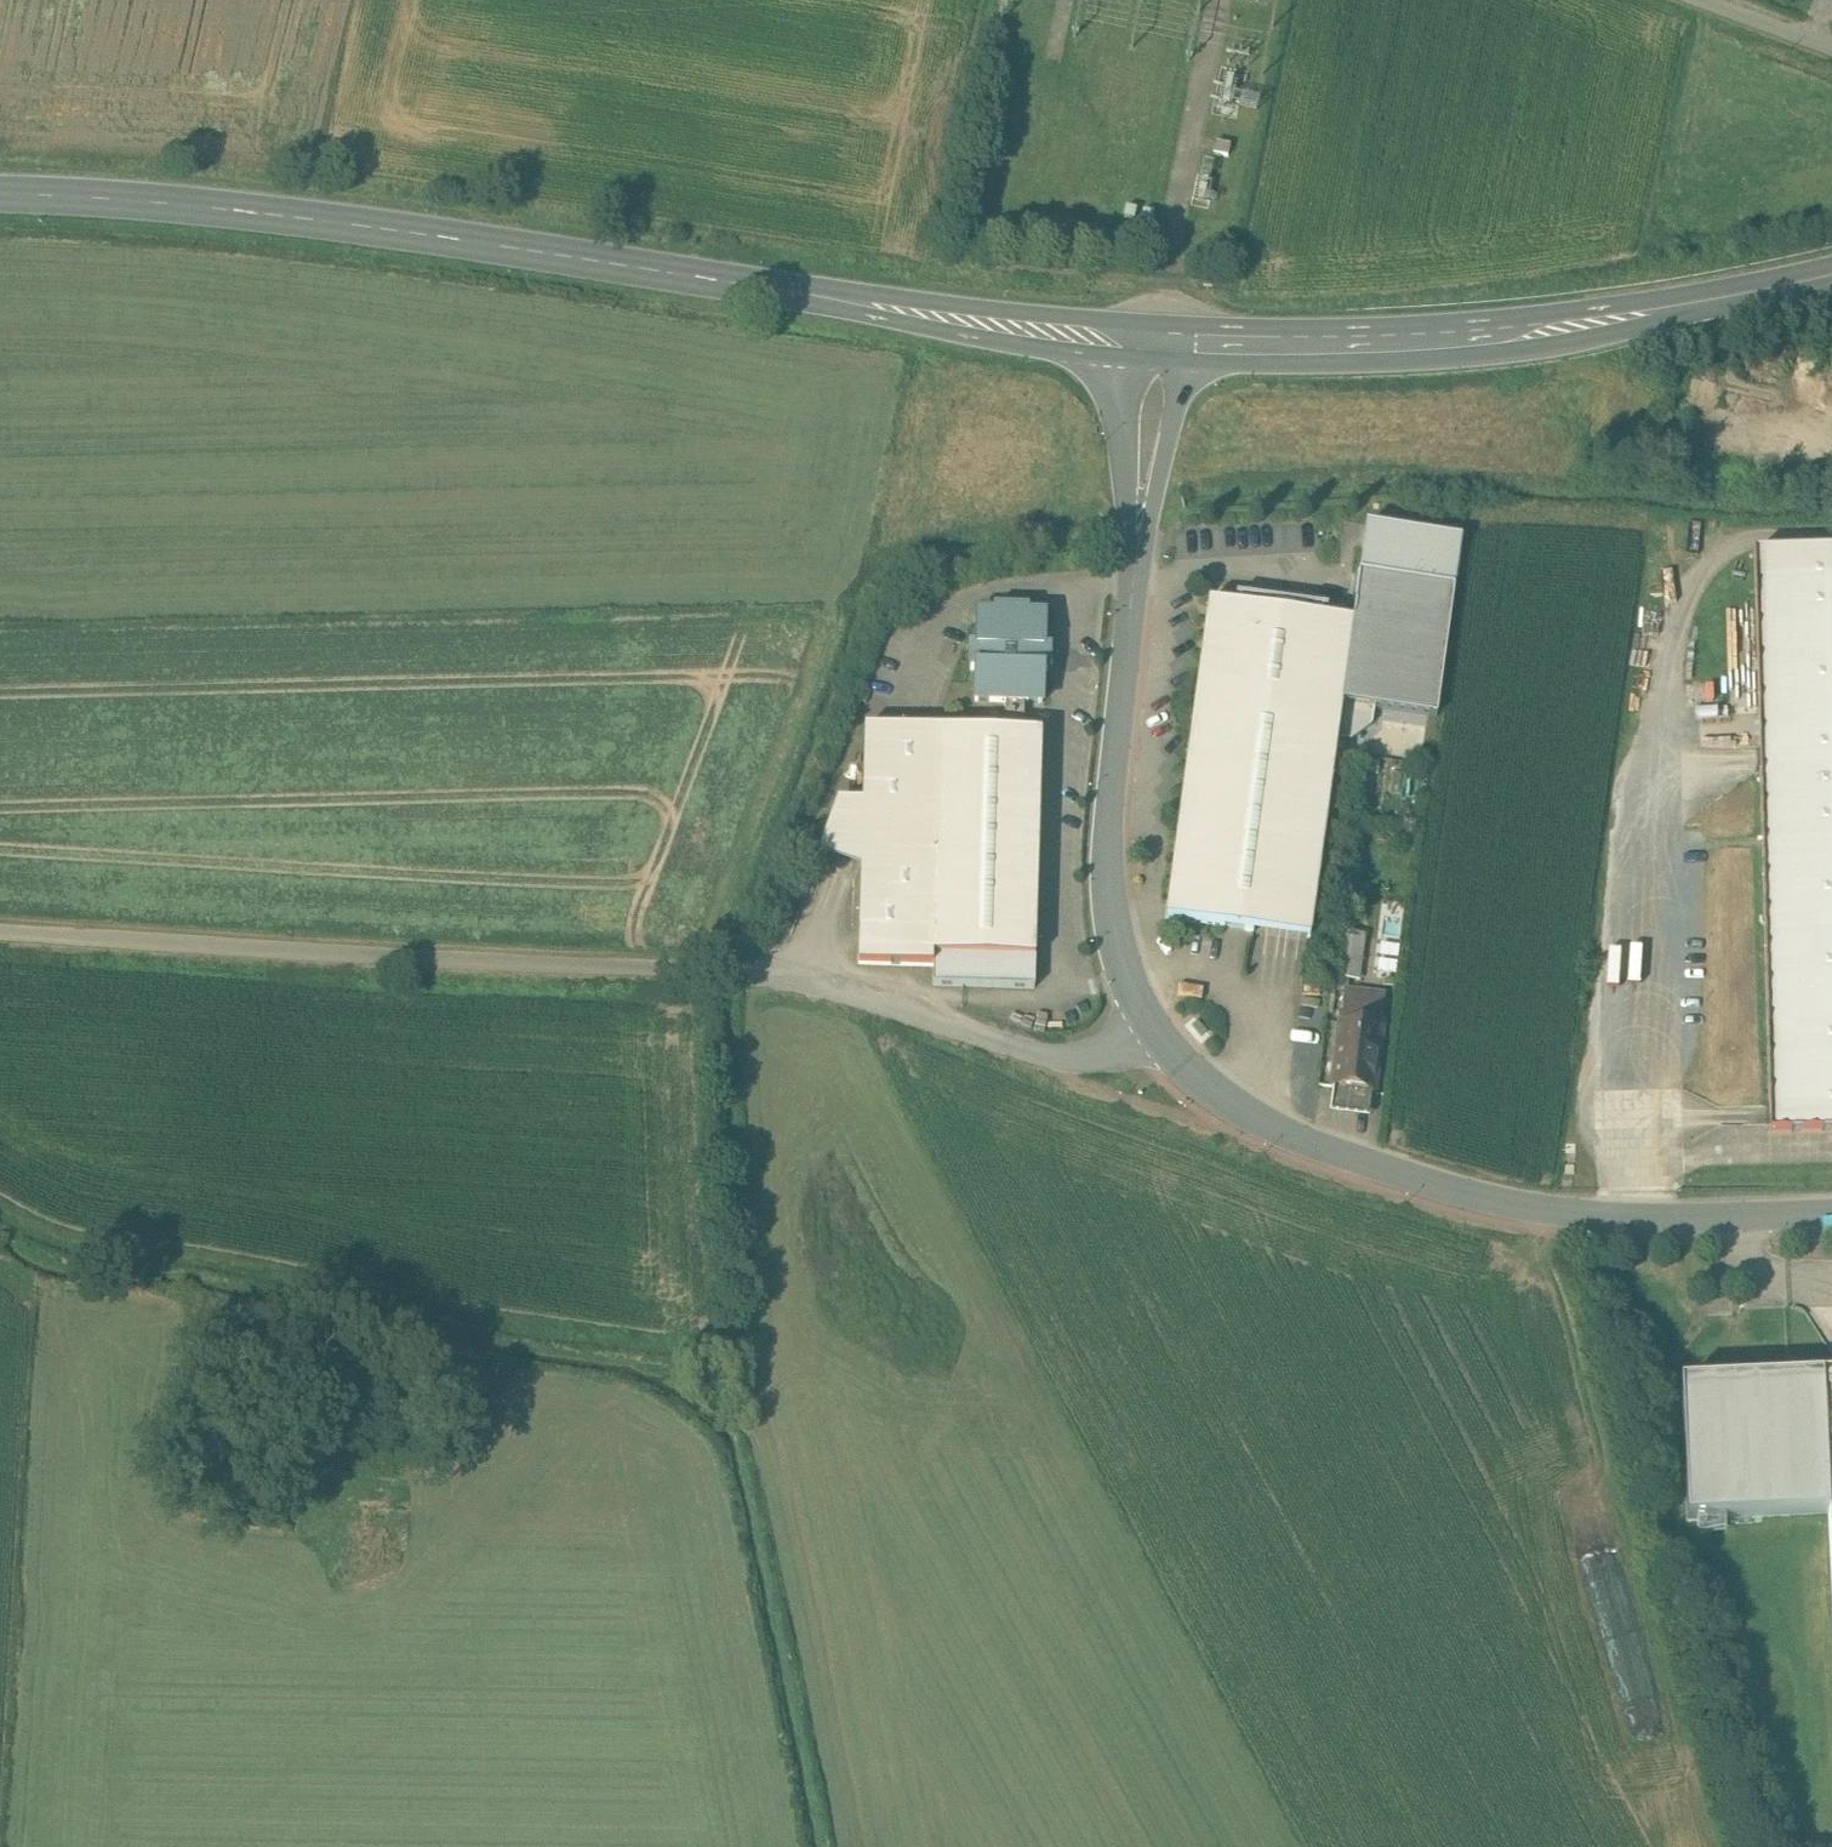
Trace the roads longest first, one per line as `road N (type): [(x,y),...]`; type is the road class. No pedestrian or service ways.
road 1 (unclassified): [(0,934),(751,974),(1050,1055),(1098,1057),(1152,1032)]
road 2 (secondary): [(995,327),(324,221),(0,194)]
road 3 (secondary): [(1831,1214),(1634,1217),(1548,1212),(1457,1193),(1258,1118),(1196,1077),(1152,1032)]
road 4 (secondary): [(1831,277),(1555,327),(1341,344),(1185,341)]
road 5 (secondary): [(1152,1032),(1124,972),(1109,904),(1109,812),(1133,574)]
road 6 (secondary): [(1133,574),(1185,341)]
road 7 (secondary): [(1121,413),(1133,574)]
road 8 (secondary): [(995,327),(1098,372),(1121,413)]
road 9 (unclassified): [(1701,0),(1831,44)]
road 10 (secondary): [(1129,338),(995,327)]

